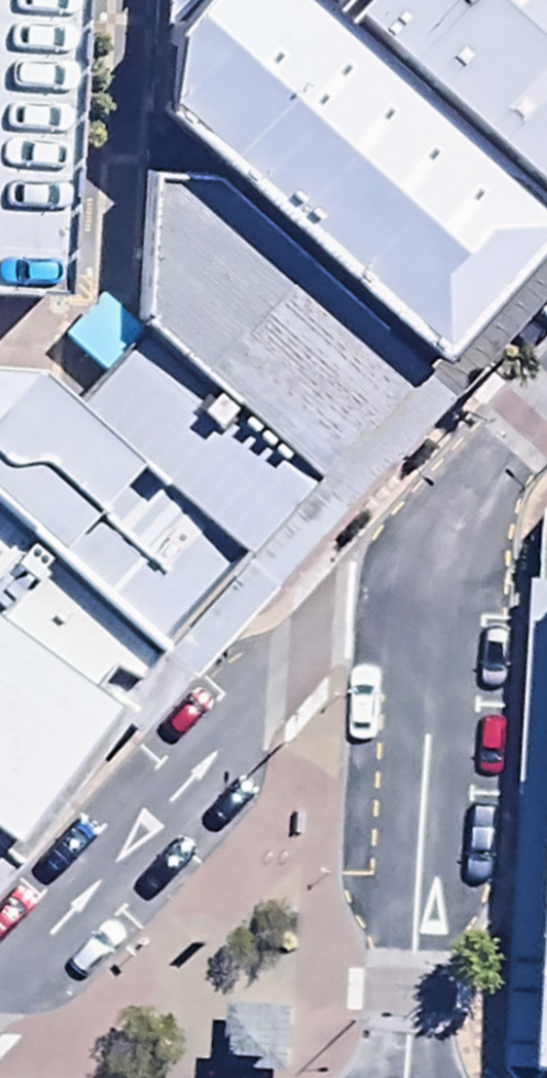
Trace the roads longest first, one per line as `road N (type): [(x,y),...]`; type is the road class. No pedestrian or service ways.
road 1 (unclassified): [(0,993),(438,507)]
road 2 (unclassified): [(438,507),(424,592),(393,1077)]
road 3 (unclassified): [(546,390),(438,507)]

